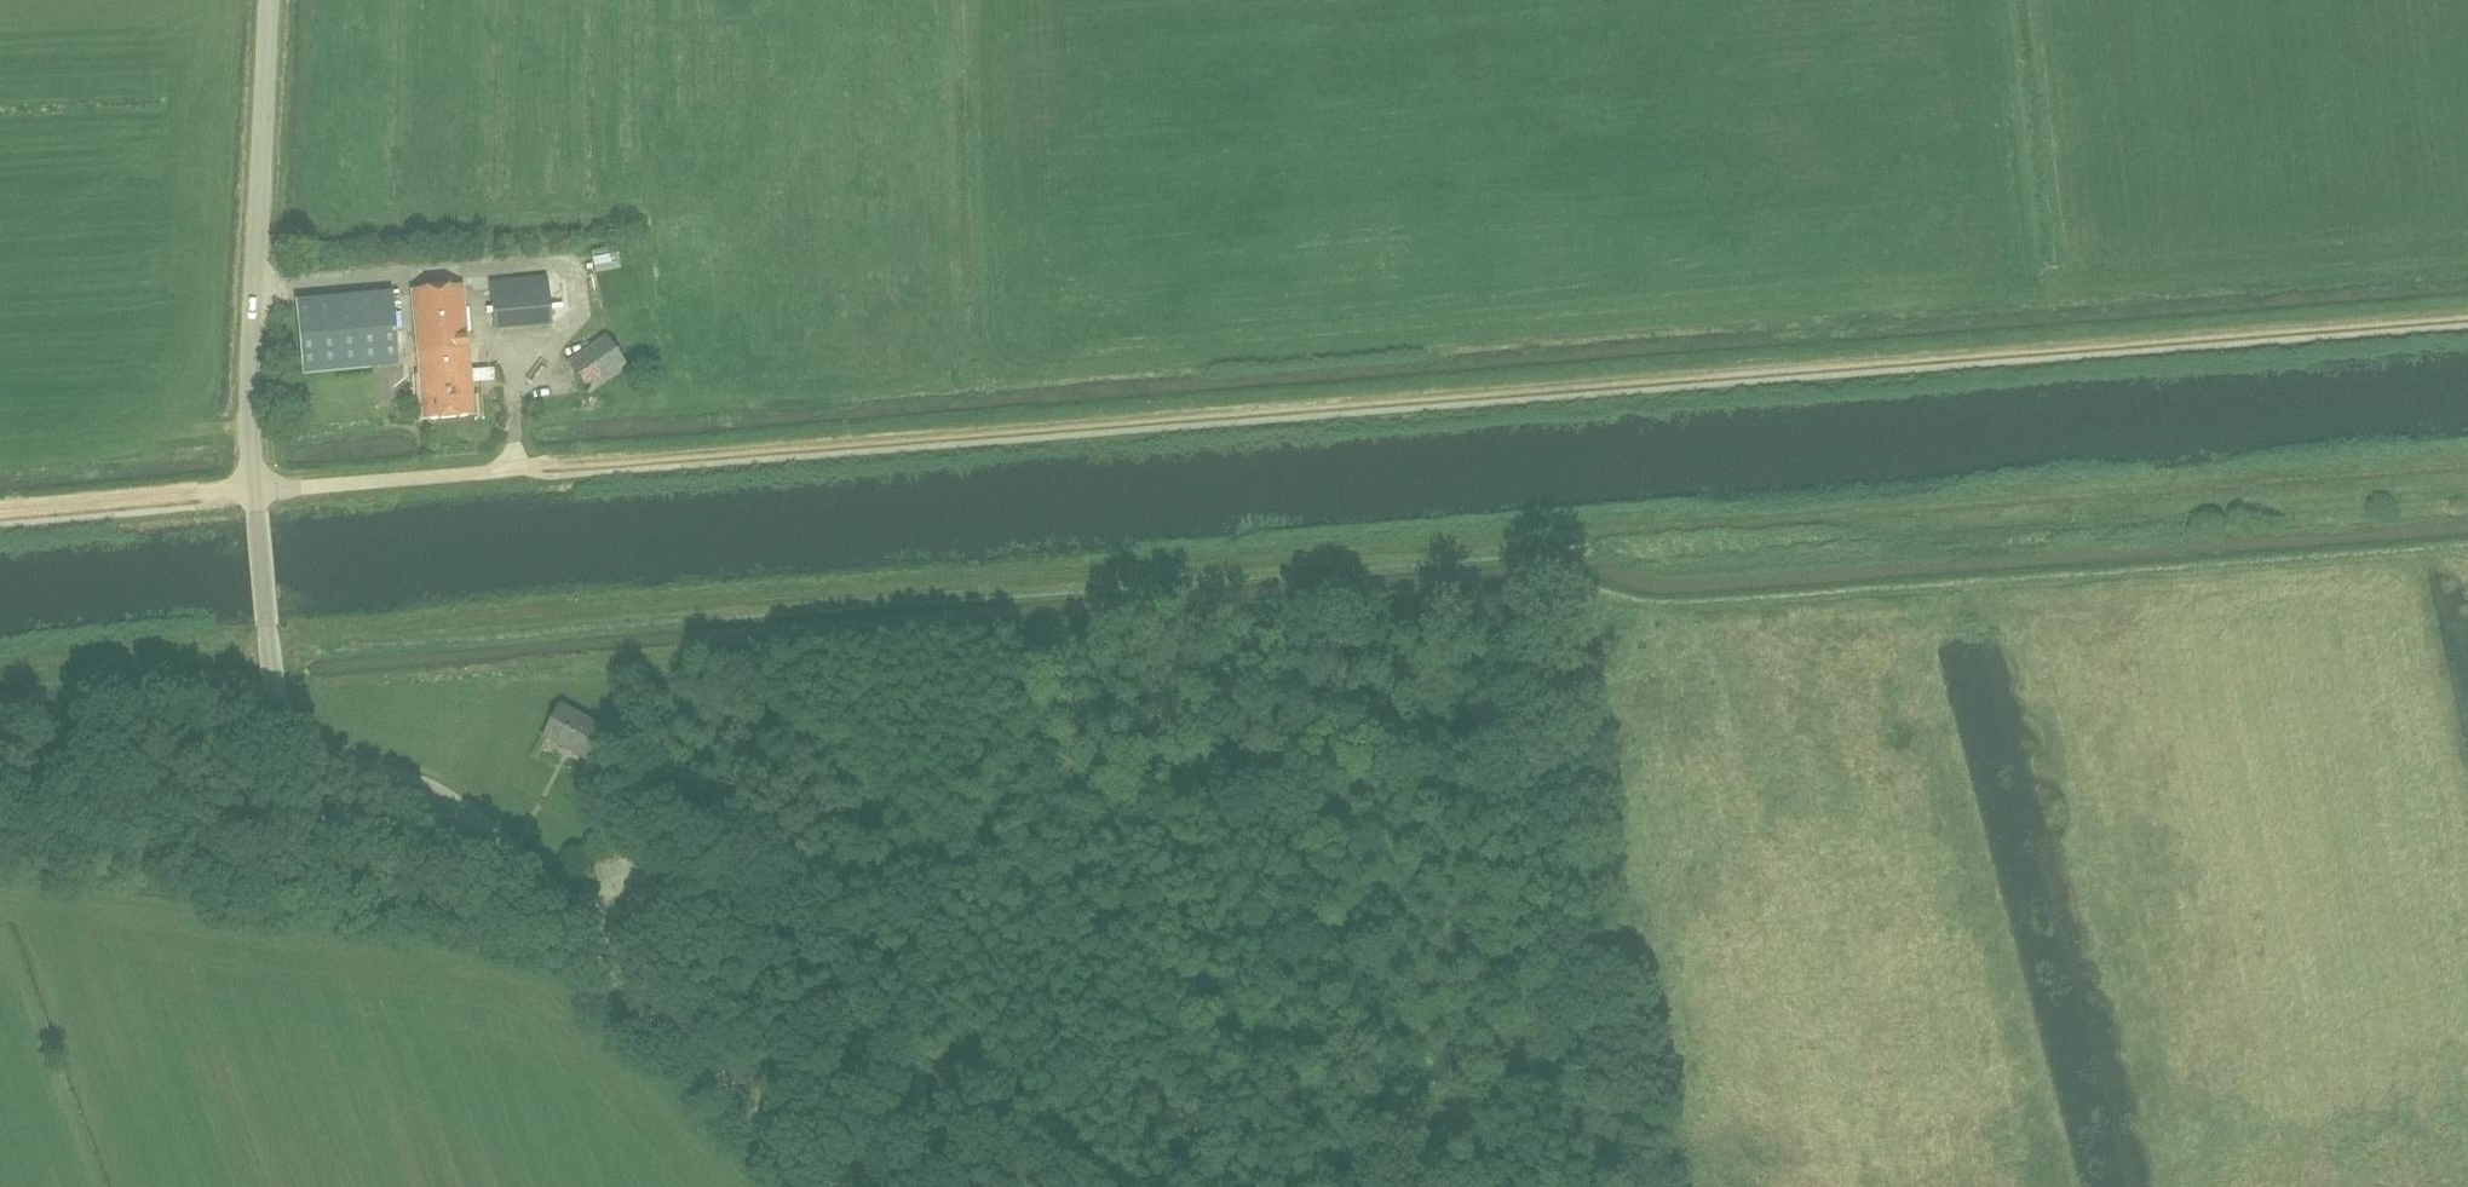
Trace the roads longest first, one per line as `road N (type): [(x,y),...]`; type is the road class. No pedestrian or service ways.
road 1 (track): [(531,469),(2467,315)]
road 2 (unclassified): [(806,1186),(527,849),(453,793),(337,762),(290,727),(273,683),(256,492)]
road 3 (unclassified): [(256,492),(252,349),(268,0)]
road 4 (unclassified): [(256,492),(531,469)]
road 5 (track): [(256,492),(0,513)]

